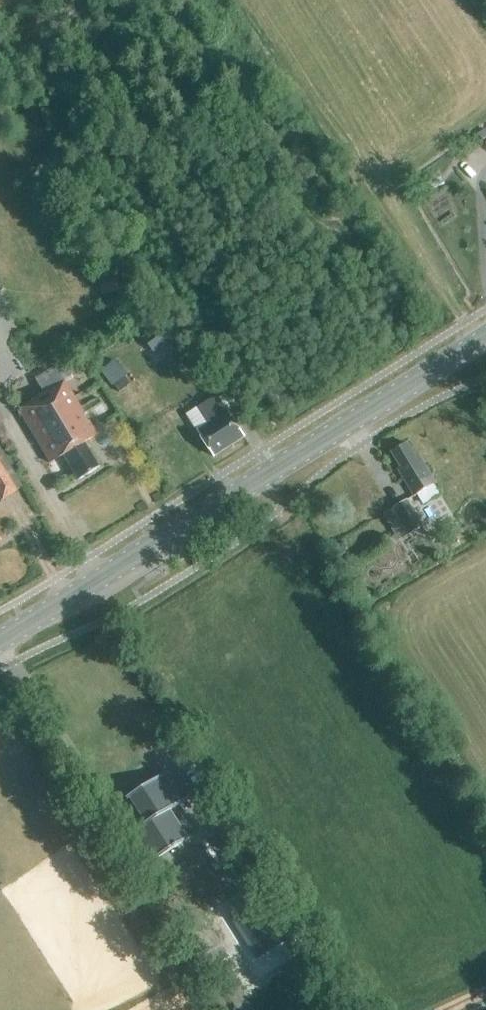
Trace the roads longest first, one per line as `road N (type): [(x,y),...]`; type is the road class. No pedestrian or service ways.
road 1 (primary): [(0,643),(485,338)]

